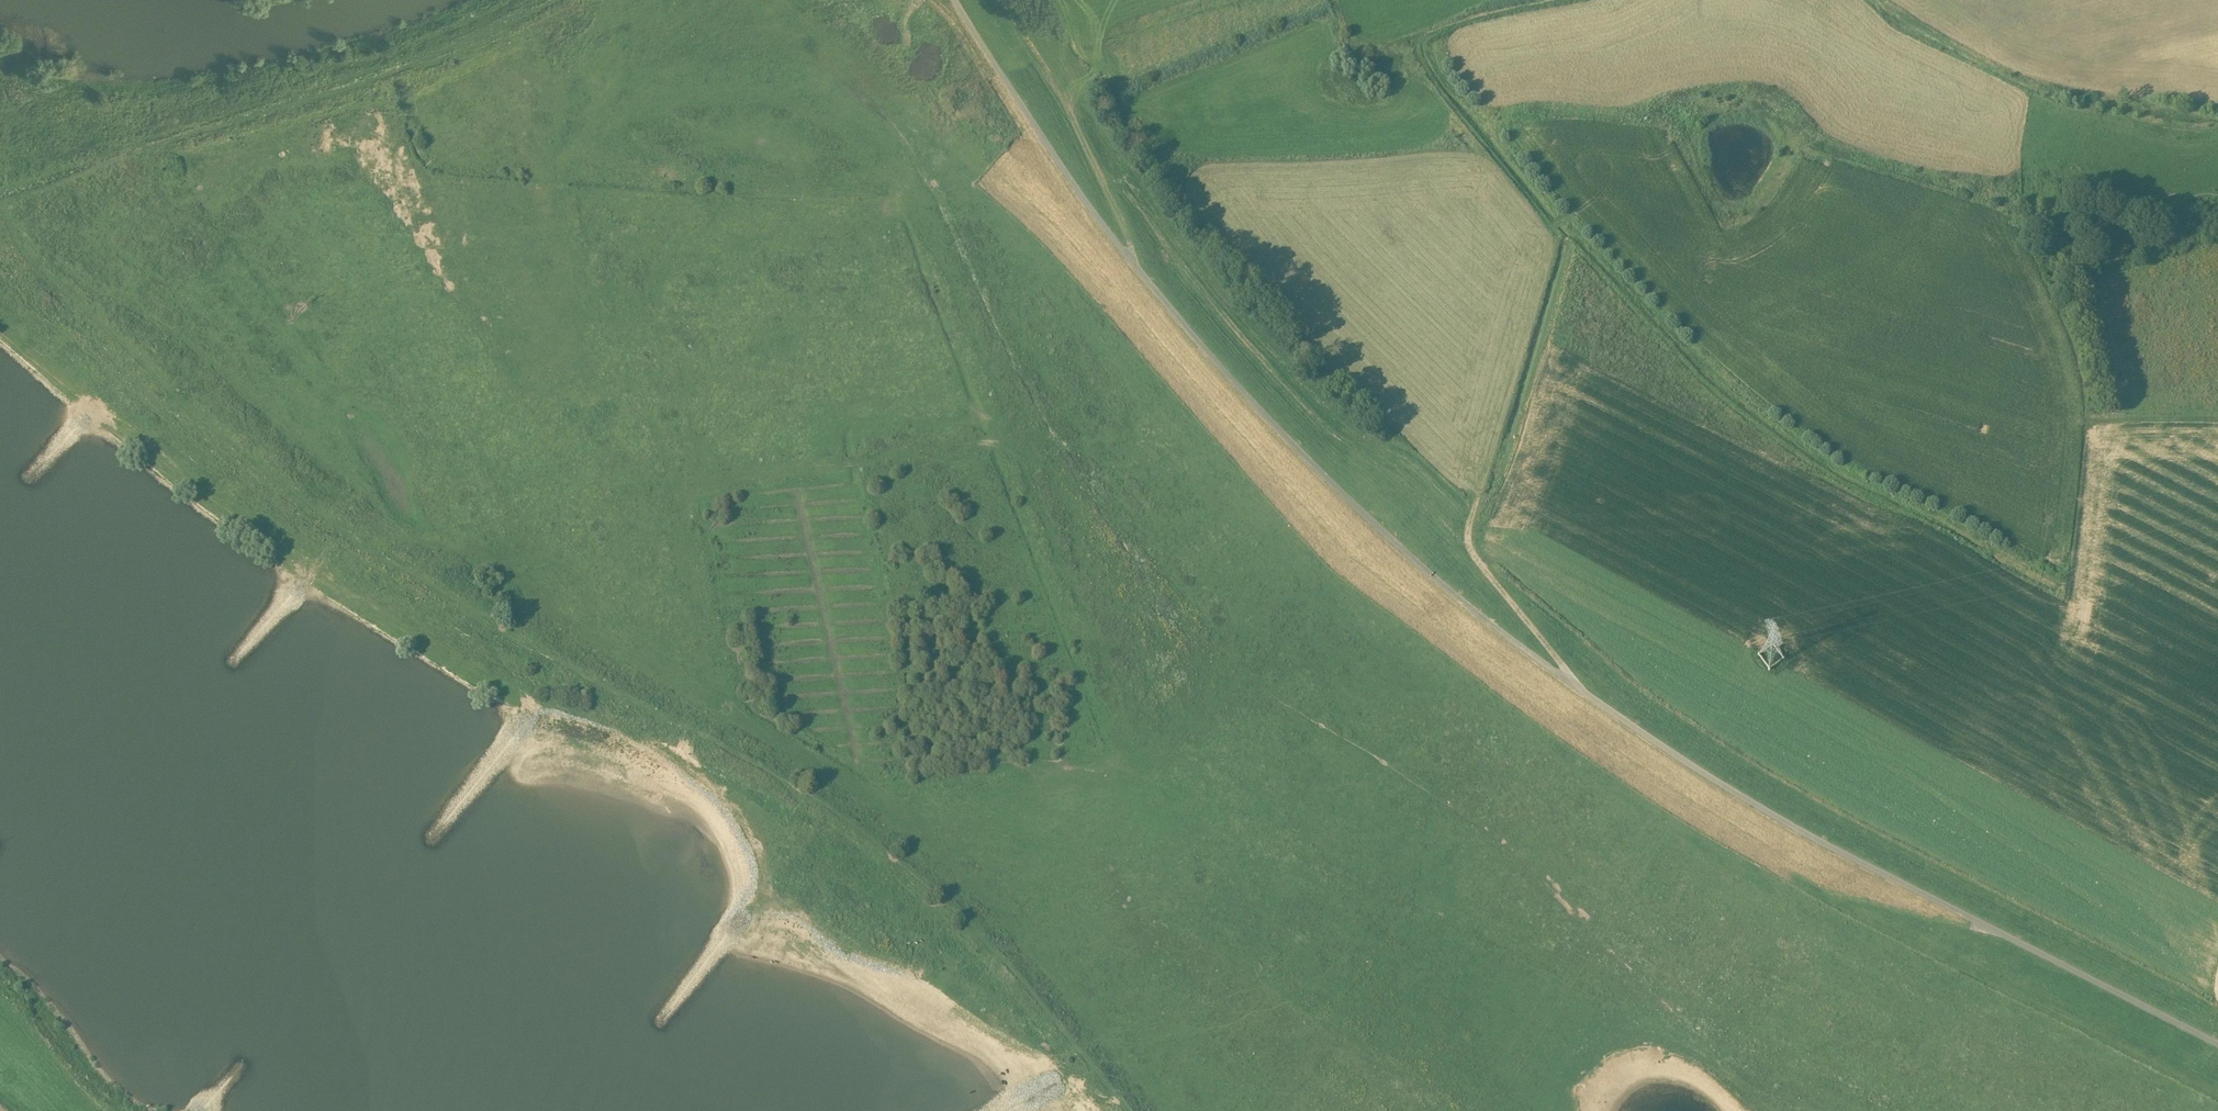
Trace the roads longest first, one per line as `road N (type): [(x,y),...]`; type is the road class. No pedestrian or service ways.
road 1 (track): [(2217,1044),(1747,797),(1616,713),(1424,569),(1281,433),(1133,261),(955,0)]
road 2 (track): [(1571,680),(1470,547),(1477,498)]
road 3 (track): [(1133,261),(1075,124)]

